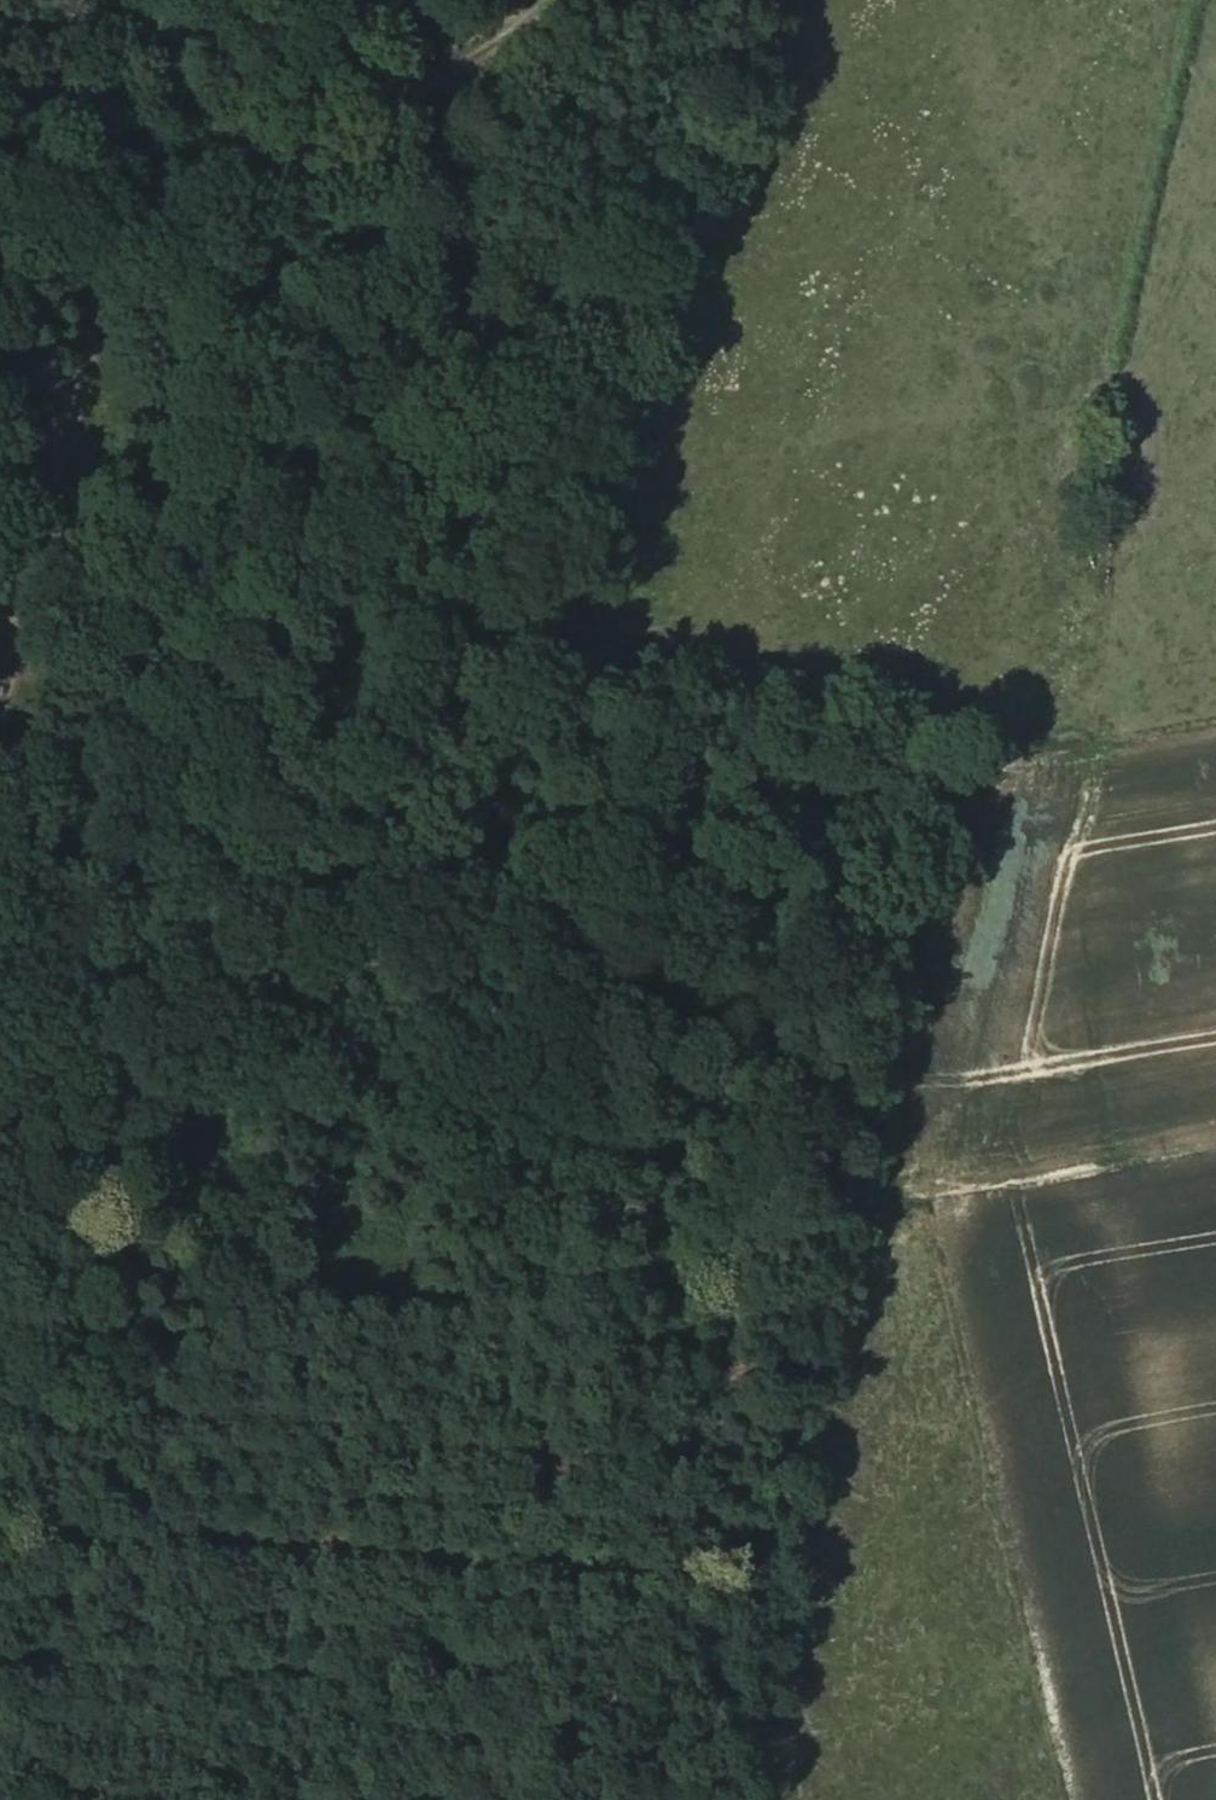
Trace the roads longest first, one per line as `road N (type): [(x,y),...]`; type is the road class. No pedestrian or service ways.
road 1 (track): [(100,402),(0,768)]

